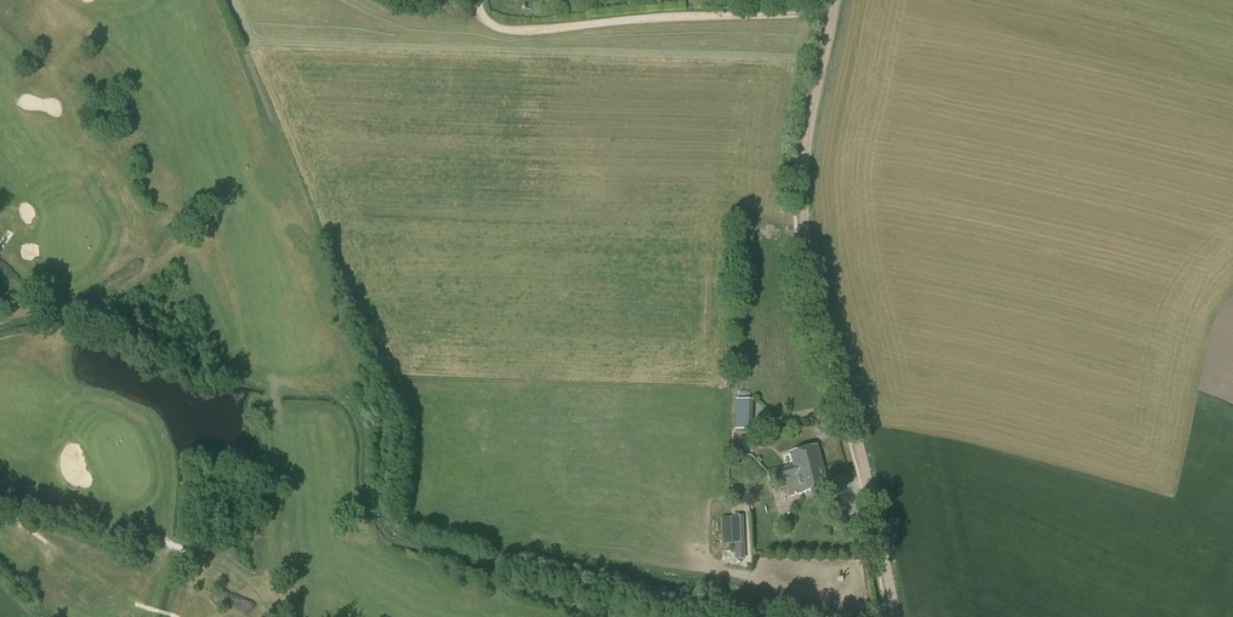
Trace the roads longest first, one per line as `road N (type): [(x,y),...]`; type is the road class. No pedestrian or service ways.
road 1 (track): [(833,0),(803,174),(803,258),(890,616)]

